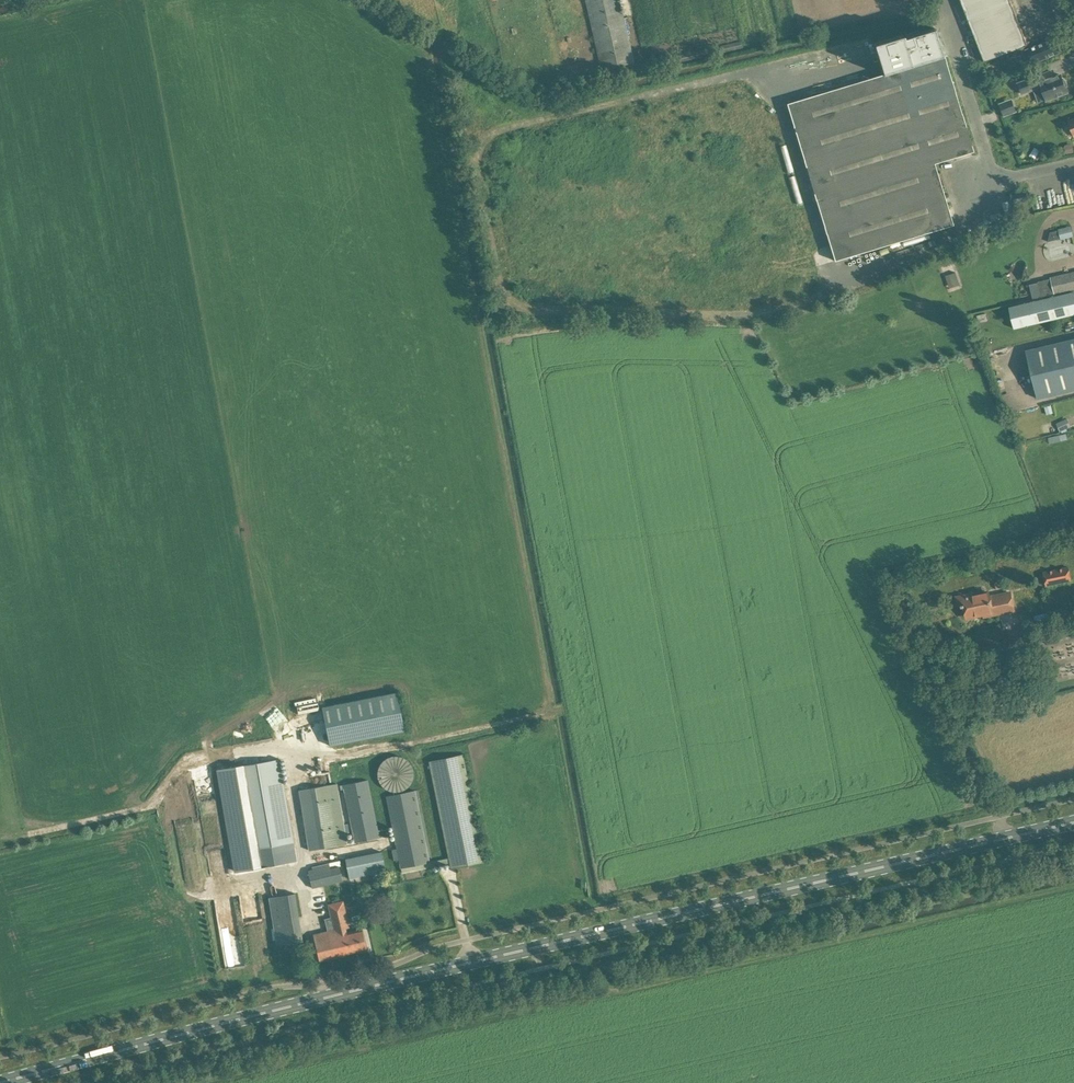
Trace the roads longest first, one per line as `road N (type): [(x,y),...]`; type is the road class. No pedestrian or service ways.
road 1 (primary): [(0,1082),(1073,822)]
road 2 (track): [(26,837),(197,794),(236,748),(287,753),(300,765),(570,706)]
road 3 (track): [(597,933),(614,993),(1073,891)]

